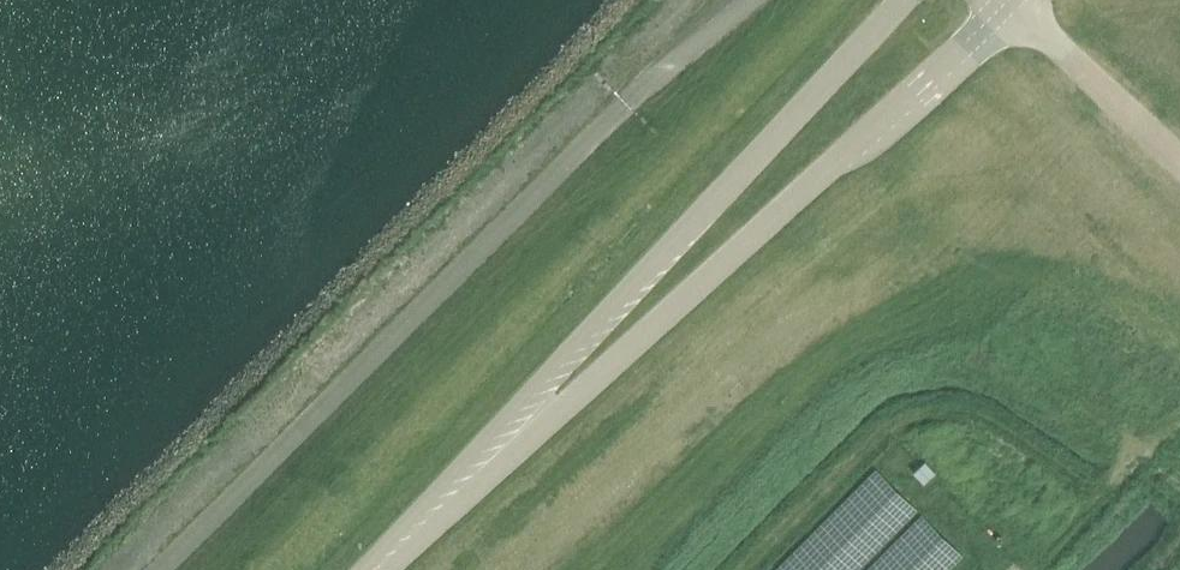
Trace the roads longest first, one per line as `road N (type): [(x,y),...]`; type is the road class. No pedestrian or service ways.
road 1 (tertiary): [(451,500),(516,455),(1014,3)]
road 2 (tertiary): [(901,0),(652,264),(451,500)]
road 3 (unclassified): [(1179,159),(1014,3)]

